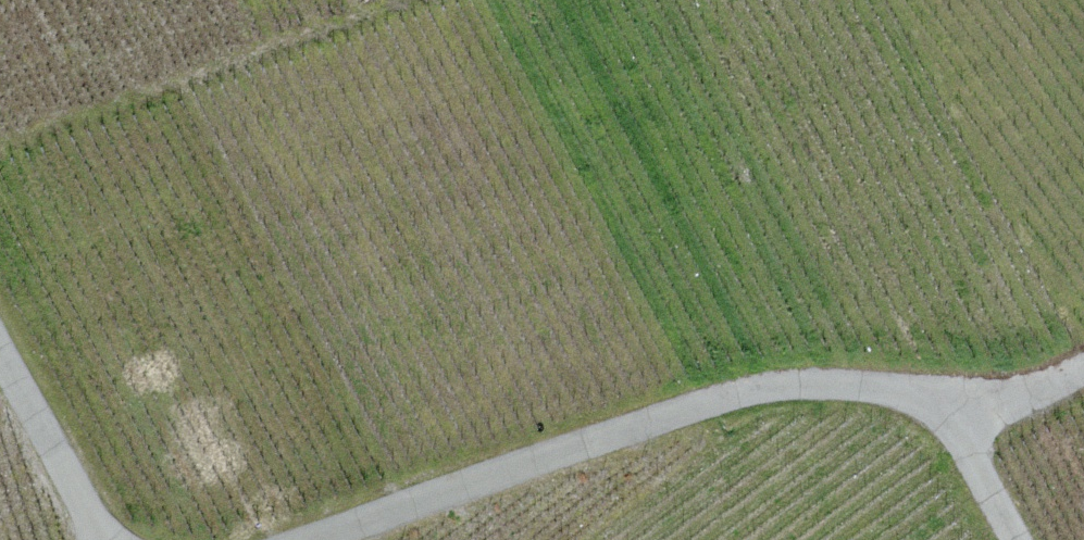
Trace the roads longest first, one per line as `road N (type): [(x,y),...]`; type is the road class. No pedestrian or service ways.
road 1 (unclassified): [(957,428),(912,405),(818,388),(637,426),(319,539)]
road 2 (unclassified): [(0,356),(97,539)]
road 3 (track): [(1083,376),(957,428)]
road 4 (unclassified): [(957,428),(1017,539)]

